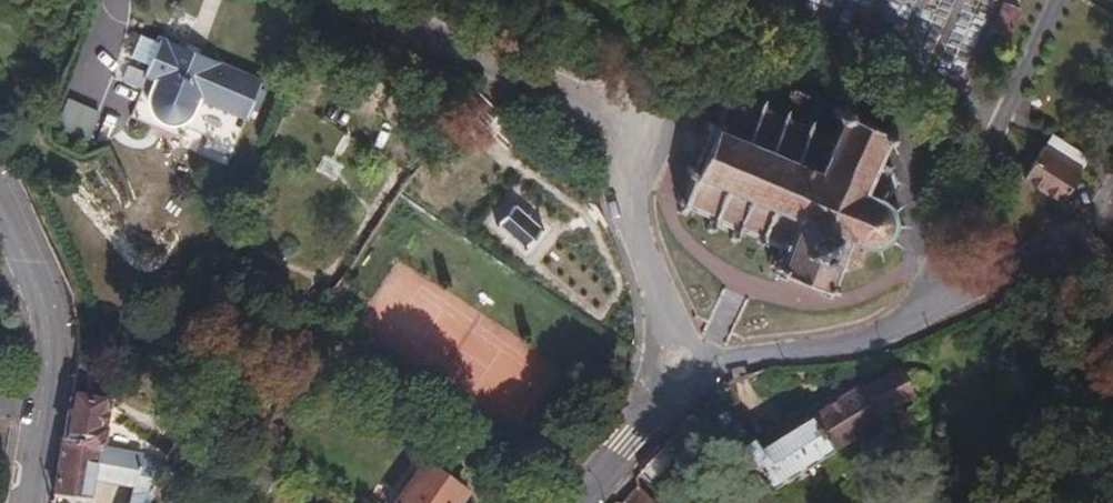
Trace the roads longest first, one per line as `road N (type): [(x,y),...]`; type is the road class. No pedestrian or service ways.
road 1 (unclassified): [(929,320),(931,281),(919,255),(914,200),(929,140),(914,117),(781,60),(743,62),(700,79),(636,138)]
road 2 (residential): [(636,138),(596,104),(354,0)]
road 3 (tertiary): [(27,502),(50,350),(40,289),(0,202)]
road 4 (residential): [(929,320),(773,356),(678,363)]
road 5 (residential): [(678,363),(676,329),(641,239),(631,180),(636,138)]
road 6 (residential): [(1112,272),(1070,232),(1013,279),(929,320)]
road 7 (residential): [(587,502),(624,459),(678,363)]
road 8 (track): [(633,0),(646,15),(649,120)]

